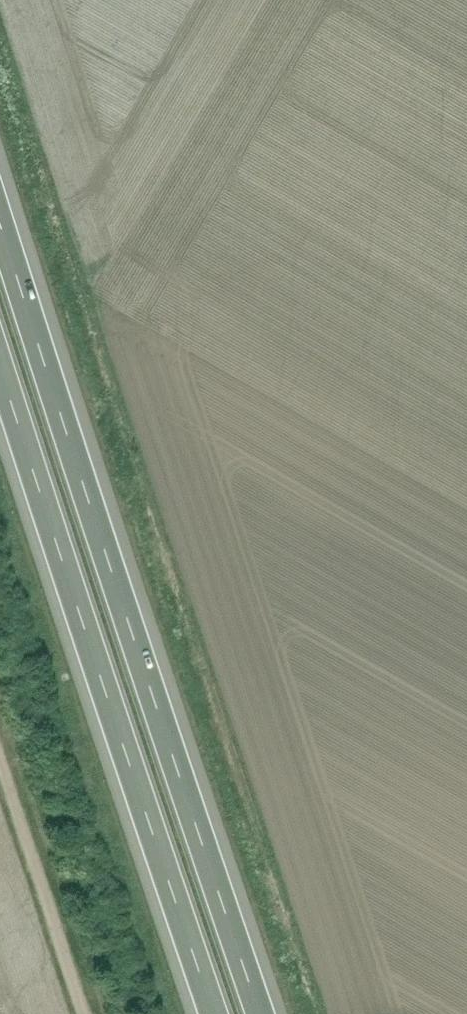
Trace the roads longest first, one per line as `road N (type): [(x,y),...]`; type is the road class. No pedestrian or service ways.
road 1 (motorway): [(263,1013),(0,211)]
road 2 (motorway): [(0,362),(215,1013)]
road 3 (track): [(90,1013),(0,747)]

